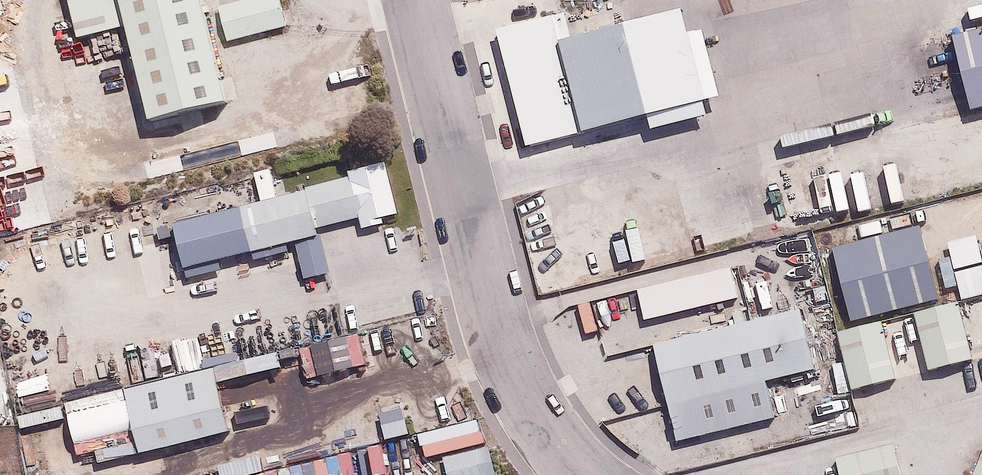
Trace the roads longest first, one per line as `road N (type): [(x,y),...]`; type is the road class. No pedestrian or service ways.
road 1 (residential): [(417,0),(510,354),(538,414),(585,474)]

